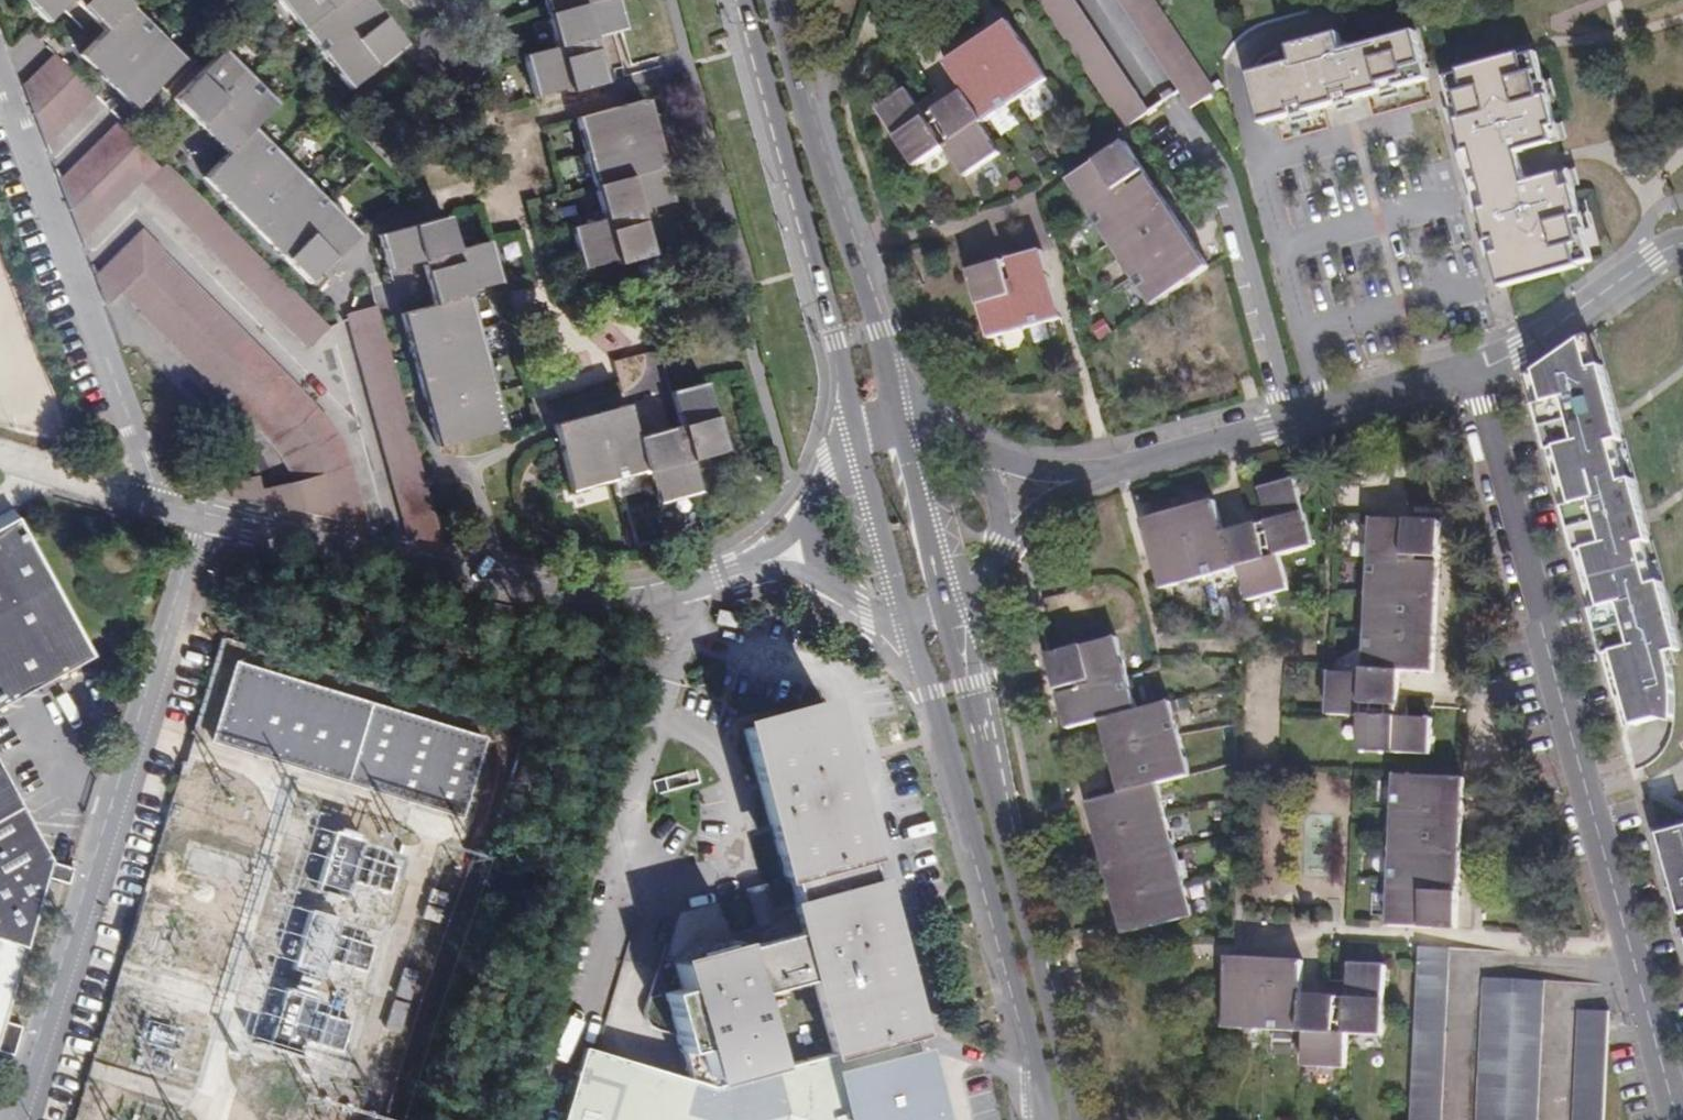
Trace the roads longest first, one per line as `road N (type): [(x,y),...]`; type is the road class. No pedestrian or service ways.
road 1 (residential): [(1467,377),(1482,404),(1676,1119)]
road 2 (residential): [(716,572),(591,602),(207,516)]
road 3 (tertiary): [(906,622),(1046,1119)]
road 4 (residential): [(149,501),(152,490),(0,71)]
road 5 (tertiary): [(742,0),(858,436)]
road 6 (tertiary): [(1076,1119),(995,821)]
road 7 (residential): [(1290,426),(1222,158)]
road 8 (residential): [(1467,377),(1653,252),(1682,242)]
road 9 (residential): [(995,821),(969,649),(980,587)]
road 10 (residential): [(1076,481),(1290,426)]
road 11 (tertiary): [(995,821),(944,613)]
road 12 (residential): [(803,108),(969,0)]
road 13 (residential): [(851,253),(994,219),(1038,194)]
road 14 (tertiary): [(944,613),(896,424)]
road 15 (tertiary): [(858,436),(906,622)]
road 16 (residential): [(1290,426),(1467,377)]
road 17 (tertiary): [(896,424),(851,253)]
road 18 (tertiary): [(851,253),(803,108)]
road 19 (residential): [(716,572),(785,571),(832,590)]

